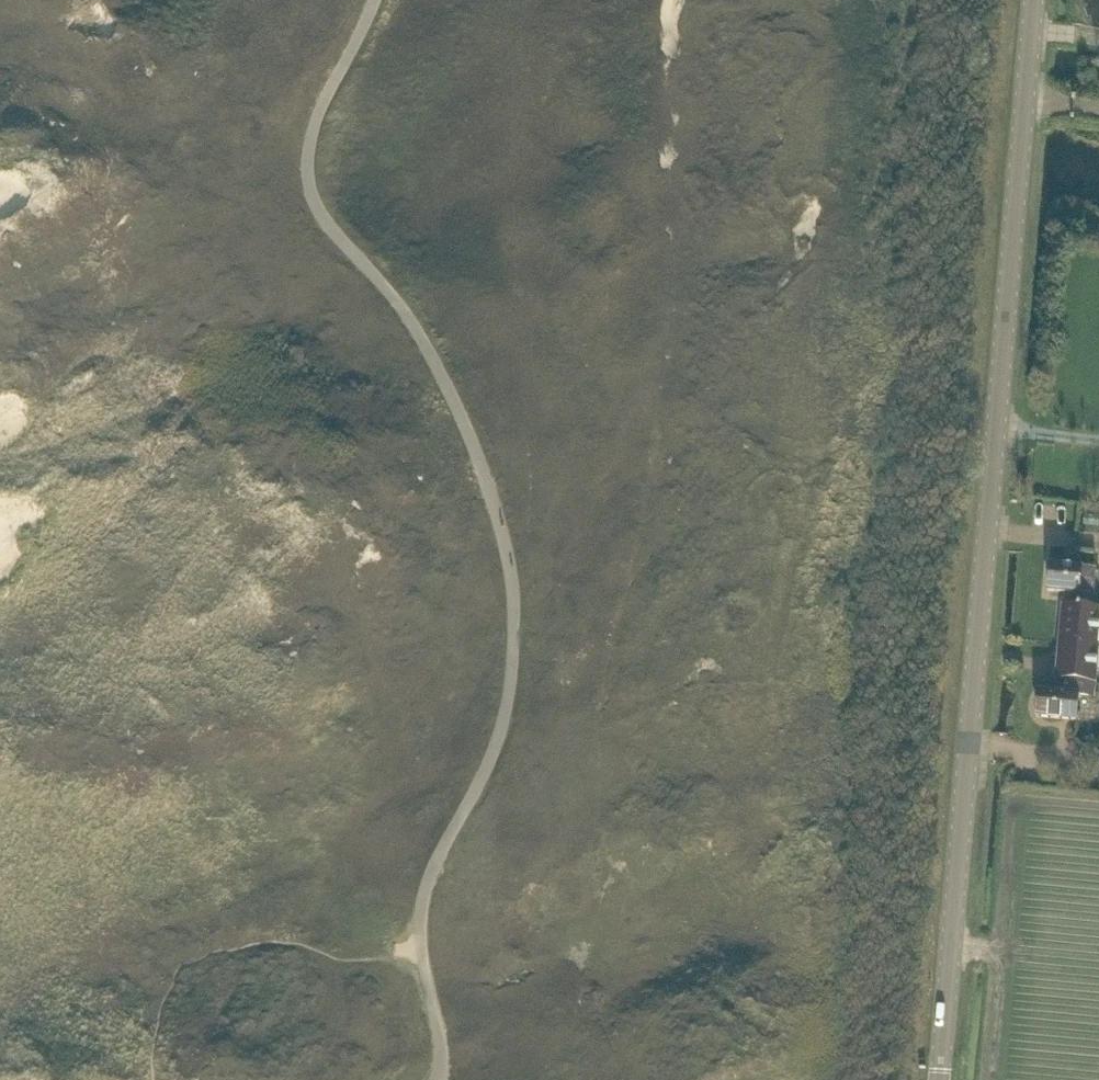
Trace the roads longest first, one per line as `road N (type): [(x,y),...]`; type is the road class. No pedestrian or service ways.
road 1 (tertiary): [(941,1079),(1036,0)]

